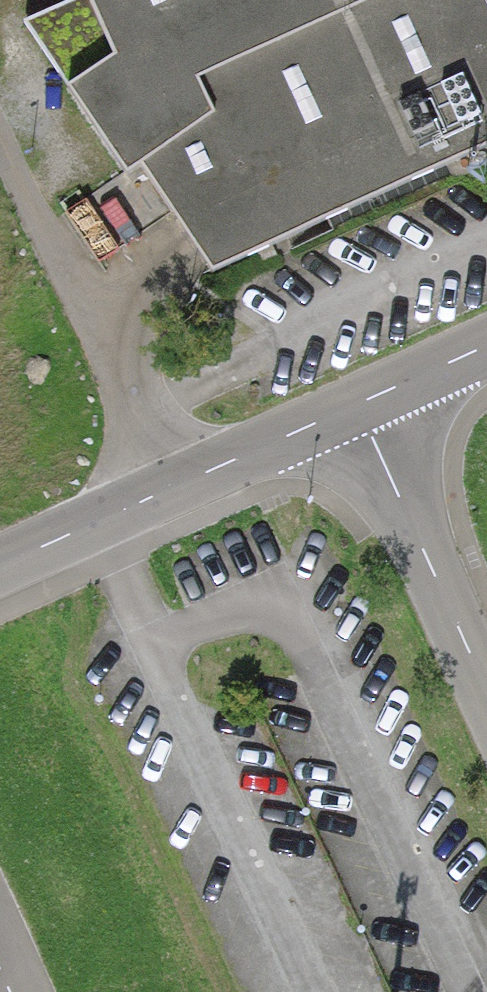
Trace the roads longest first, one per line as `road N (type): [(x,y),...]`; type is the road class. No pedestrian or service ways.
road 1 (residential): [(0,566),(358,405)]
road 2 (residential): [(486,690),(358,405)]
road 3 (residential): [(358,405),(486,346)]

